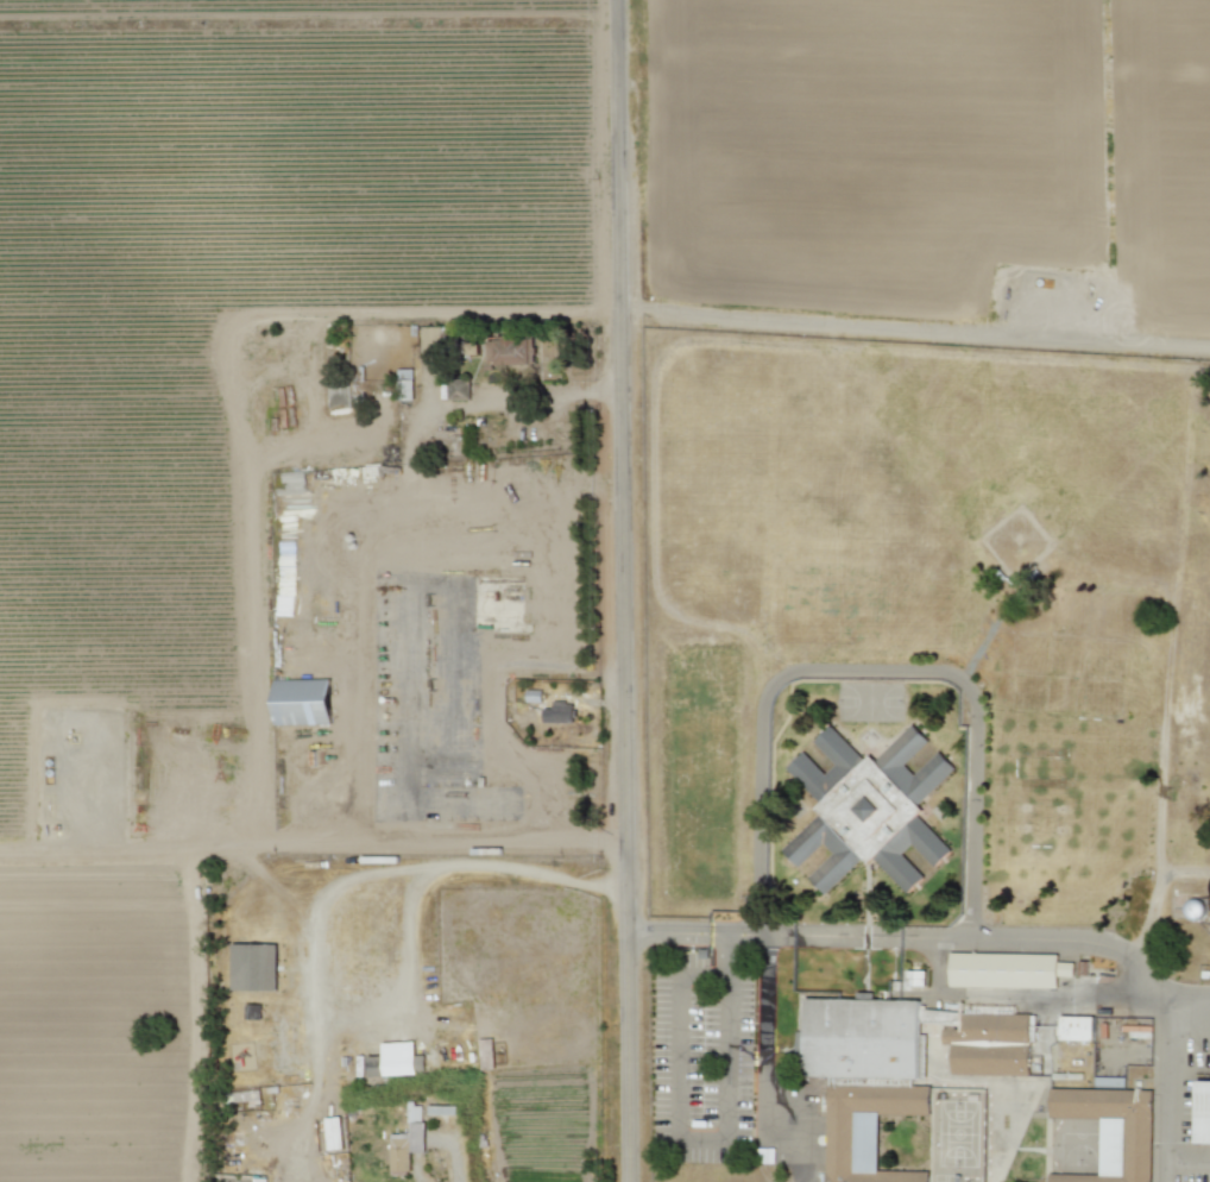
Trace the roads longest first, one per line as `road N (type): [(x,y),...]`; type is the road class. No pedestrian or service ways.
road 1 (residential): [(617,0),(626,1181)]
road 2 (residential): [(619,308),(1209,344)]

